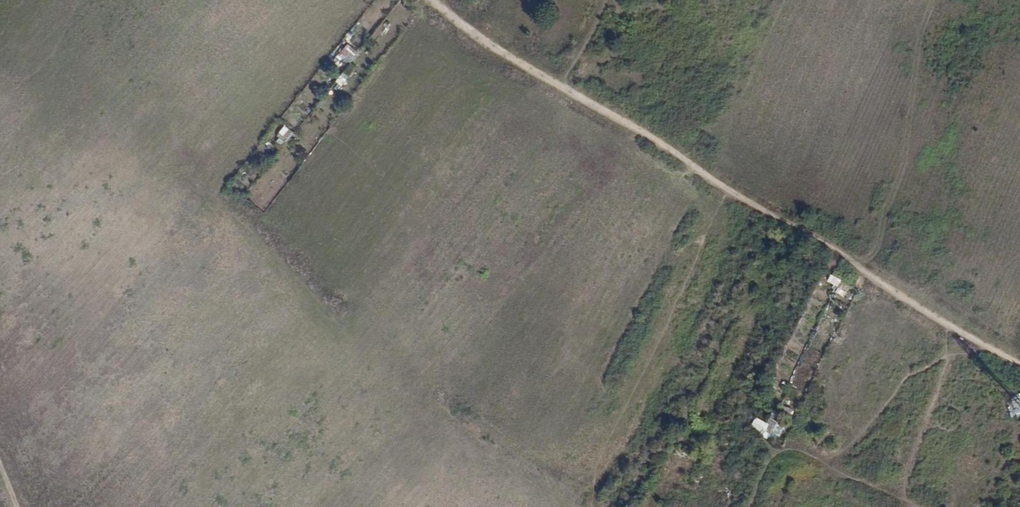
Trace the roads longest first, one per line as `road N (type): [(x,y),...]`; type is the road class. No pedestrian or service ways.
road 1 (track): [(1019,365),(503,51),(433,0)]
road 2 (track): [(752,506),(771,460),(785,453),(914,506)]

